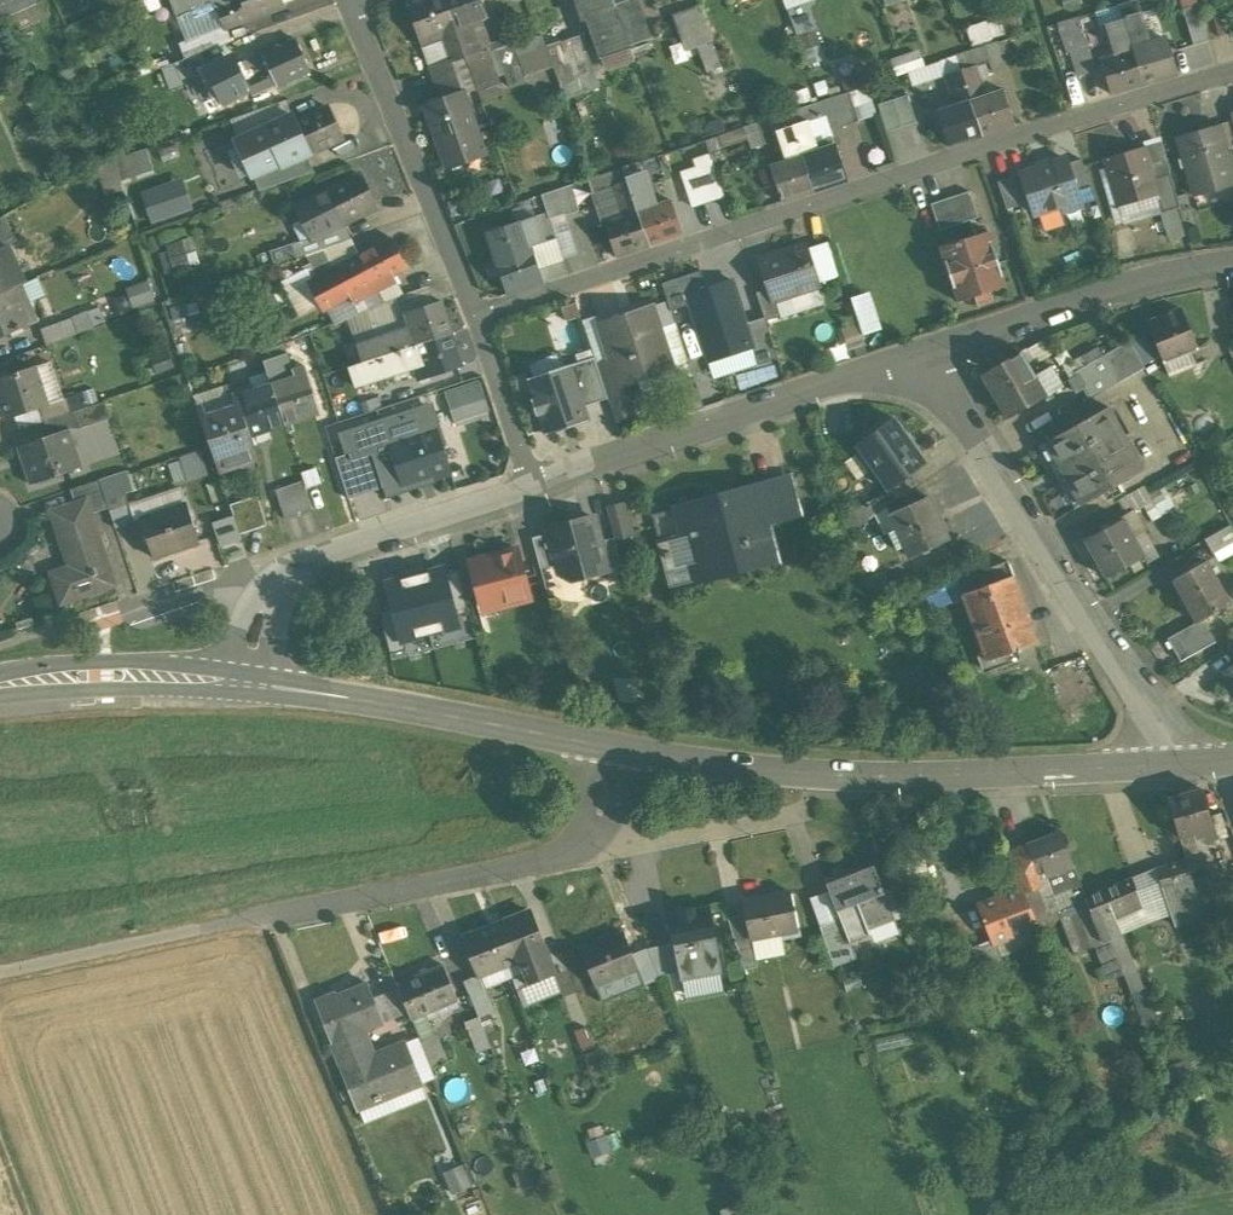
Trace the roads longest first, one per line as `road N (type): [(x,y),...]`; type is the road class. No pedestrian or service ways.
road 1 (residential): [(1232,72),(477,318)]
road 2 (tertiary): [(616,753),(810,776),(1188,766)]
road 3 (residential): [(924,357),(1089,639),(1188,766)]
road 4 (residential): [(532,488),(832,397),(924,357)]
road 5 (tertiary): [(247,681),(616,753)]
road 6 (residential): [(247,681),(259,613),(331,556),(532,488)]
road 7 (residential): [(347,0),(477,318)]
road 8 (residential): [(272,923),(551,859),(585,842)]
road 9 (residential): [(1232,274),(1130,294),(924,357)]
road 10 (tertiary): [(0,687),(106,673),(247,681)]
road 11 (residential): [(585,842),(638,844),(807,814)]
road 12 (residential): [(477,318),(532,488)]

